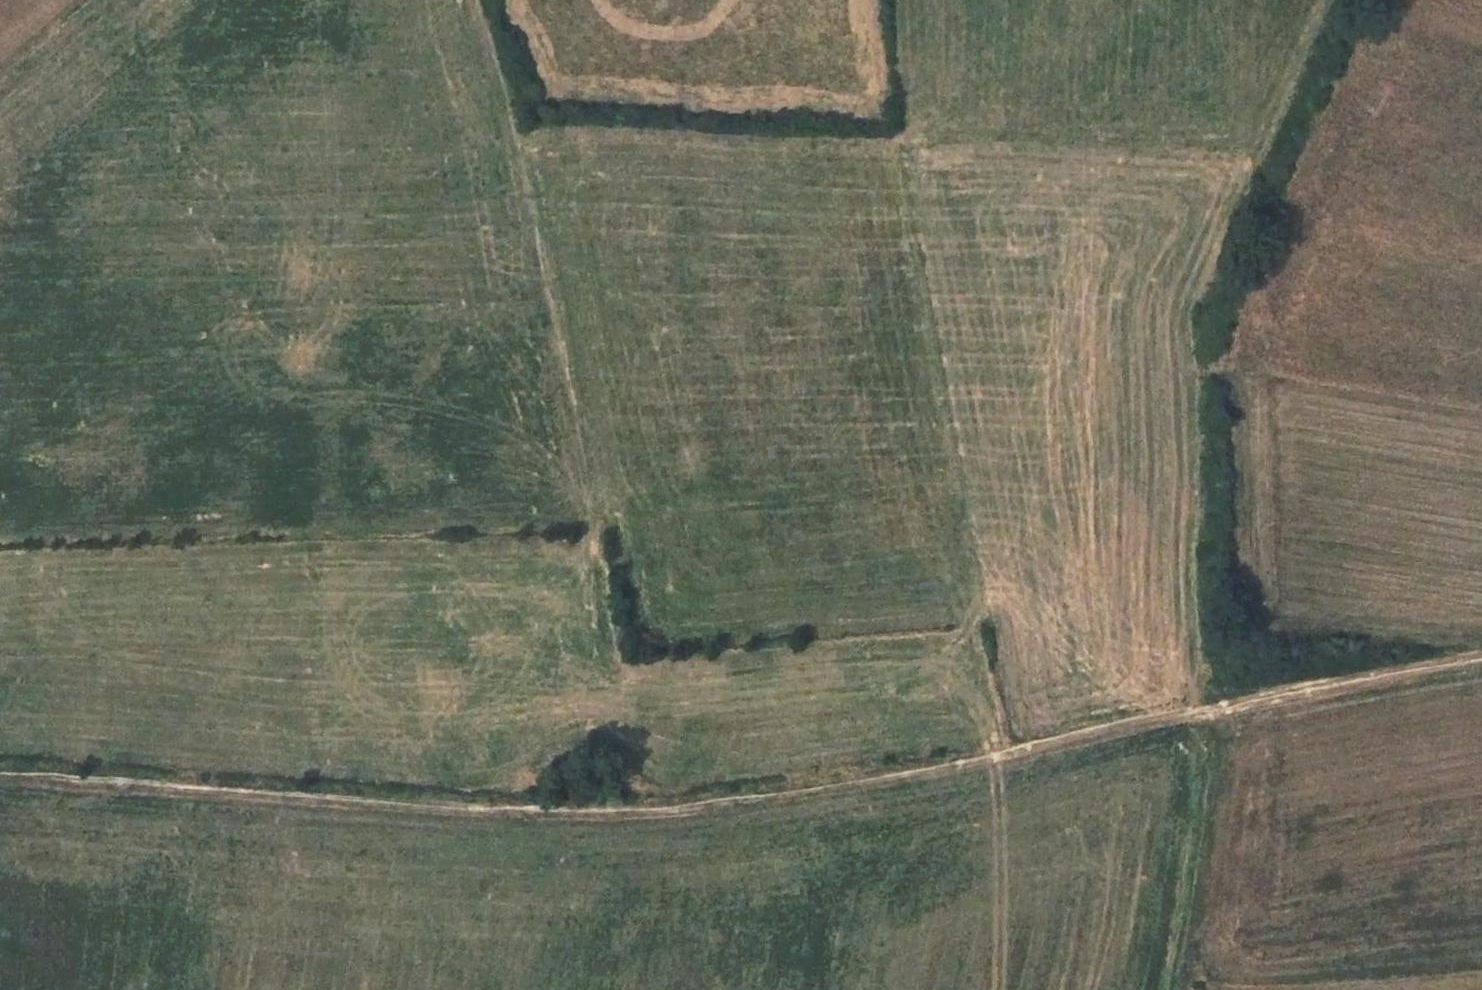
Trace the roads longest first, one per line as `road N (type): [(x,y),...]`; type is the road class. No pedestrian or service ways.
road 1 (track): [(1200,713),(897,768),(616,803),(372,799),(0,775)]
road 2 (track): [(1481,662),(1200,713)]

